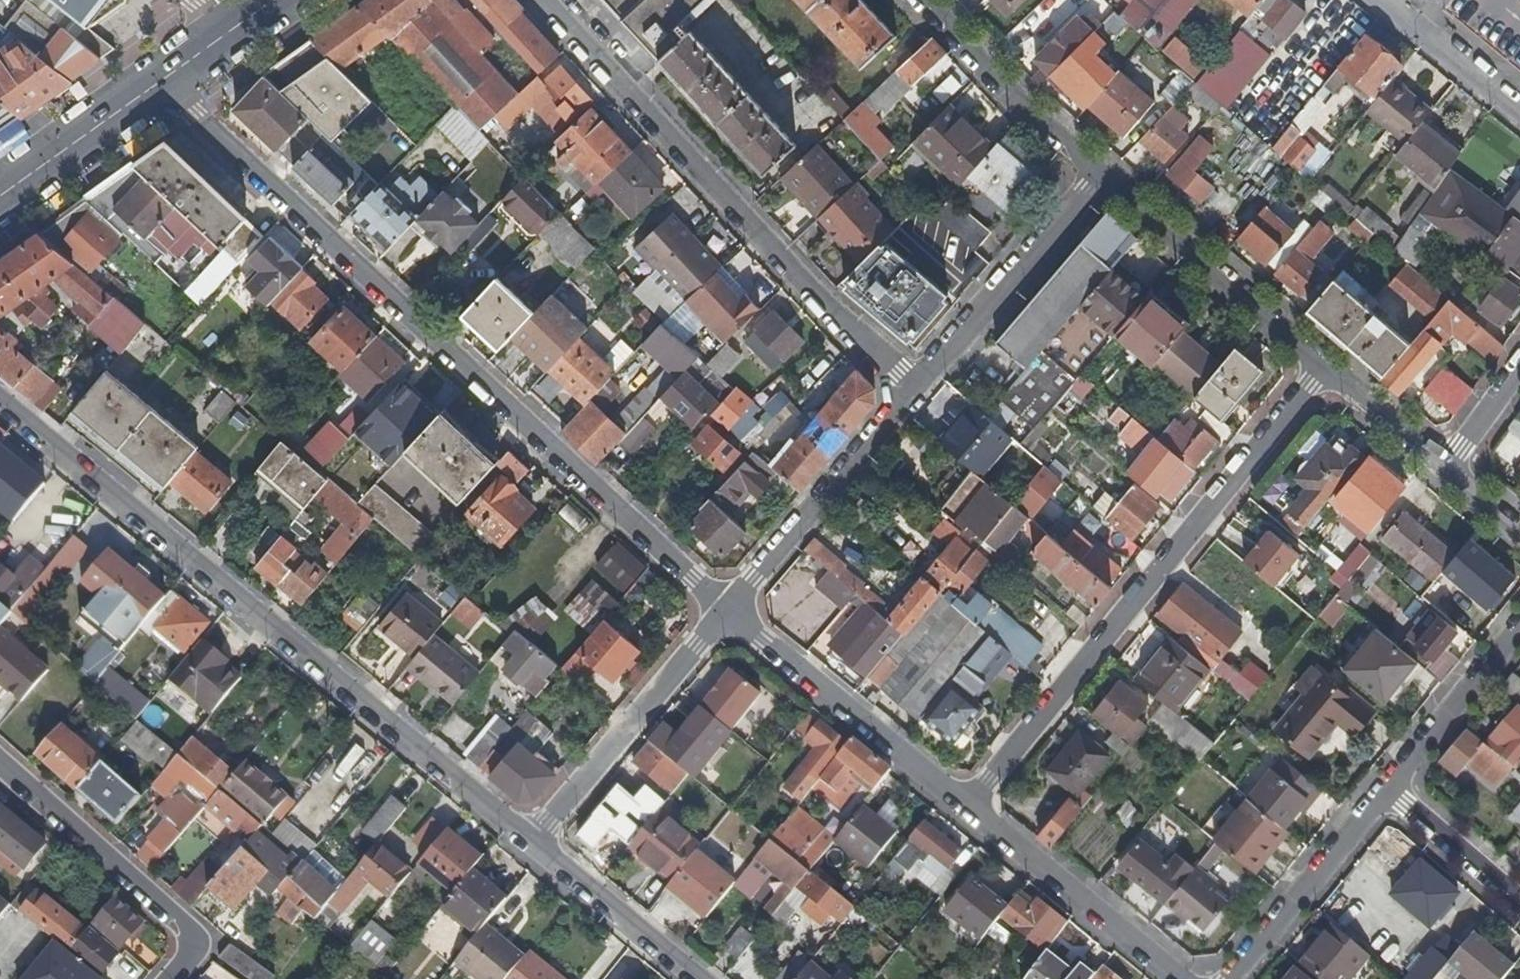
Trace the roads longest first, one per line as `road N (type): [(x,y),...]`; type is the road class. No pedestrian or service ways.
road 1 (residential): [(161,80),(723,610)]
road 2 (residential): [(530,841),(0,401)]
road 3 (residential): [(966,807),(1323,368)]
road 4 (residential): [(917,382),(829,314),(549,0)]
road 5 (residential): [(723,610),(966,807)]
road 6 (residential): [(0,765),(194,941),(166,978)]
road 7 (residential): [(723,610),(530,841)]
road 8 (residential): [(917,382),(723,610)]
road 9 (residential): [(1099,178),(1323,368)]
road 10 (residential): [(1099,178),(917,382)]
road 11 (residential): [(966,807),(1179,978)]
road 12 (residential): [(1384,786),(1227,978)]
road 13 (residential): [(930,0),(1099,178)]
road 14 (residential): [(1519,621),(1384,786)]
road 15 (residential): [(691,978),(530,841)]
road 16 (primary): [(161,80),(0,195)]
road 17 (residential): [(1519,902),(1384,786)]
road 18 (residential): [(1385,0),(1519,110)]
road 19 (residential): [(1323,368),(1448,472)]
road 20 (residential): [(1519,372),(1448,472)]

